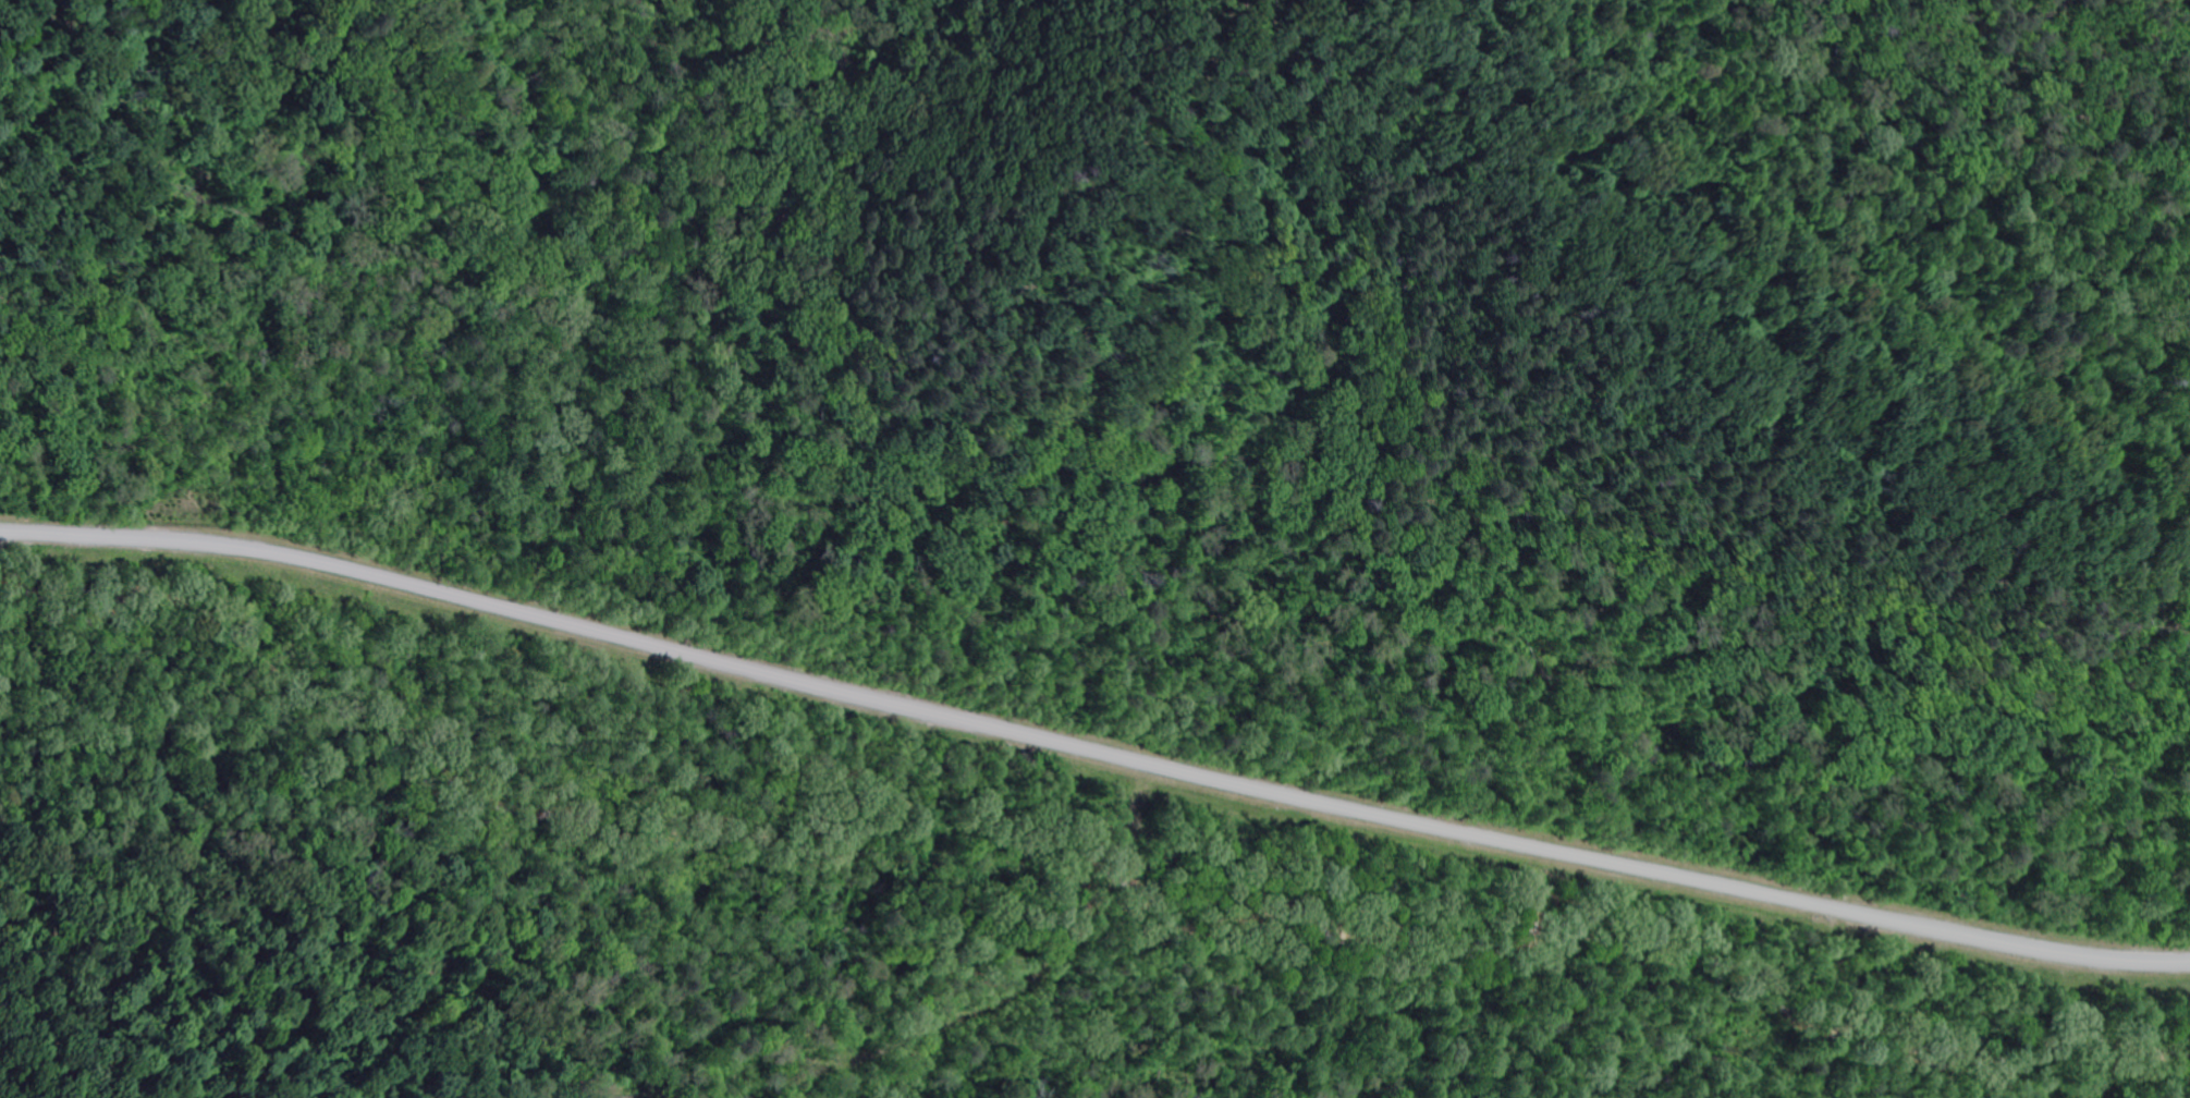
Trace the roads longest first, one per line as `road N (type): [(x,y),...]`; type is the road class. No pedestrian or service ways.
road 1 (residential): [(2189,962),(2028,948),(1375,816),(280,556),(0,531)]

